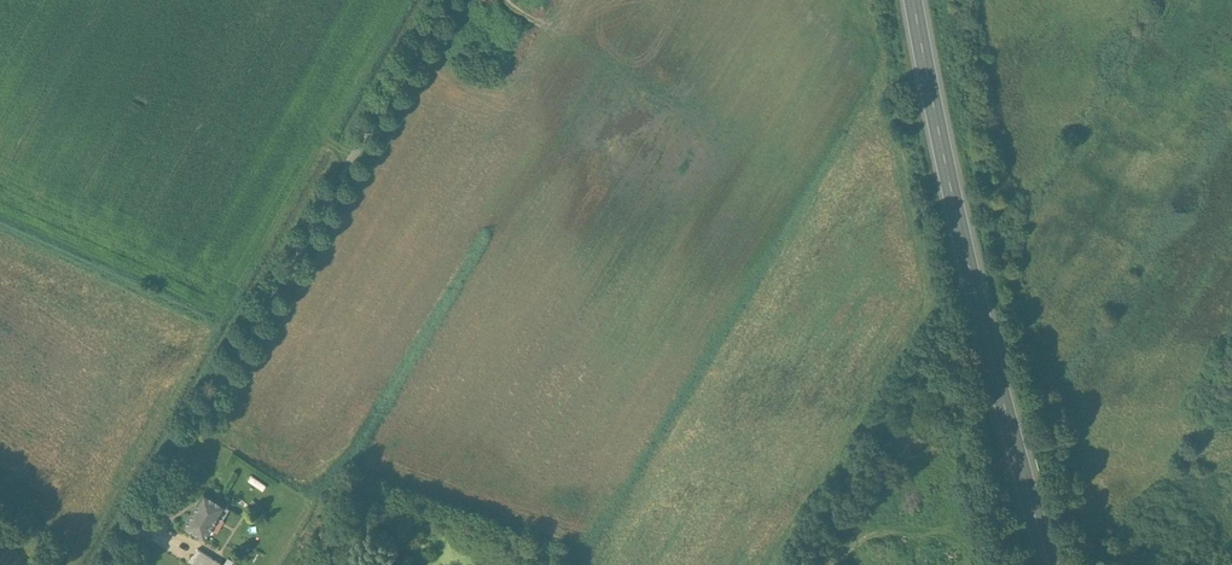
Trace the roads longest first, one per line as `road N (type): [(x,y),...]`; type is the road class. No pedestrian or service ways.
road 1 (residential): [(447,0),(113,564)]
road 2 (primary): [(1050,564),(973,283),(913,0)]

